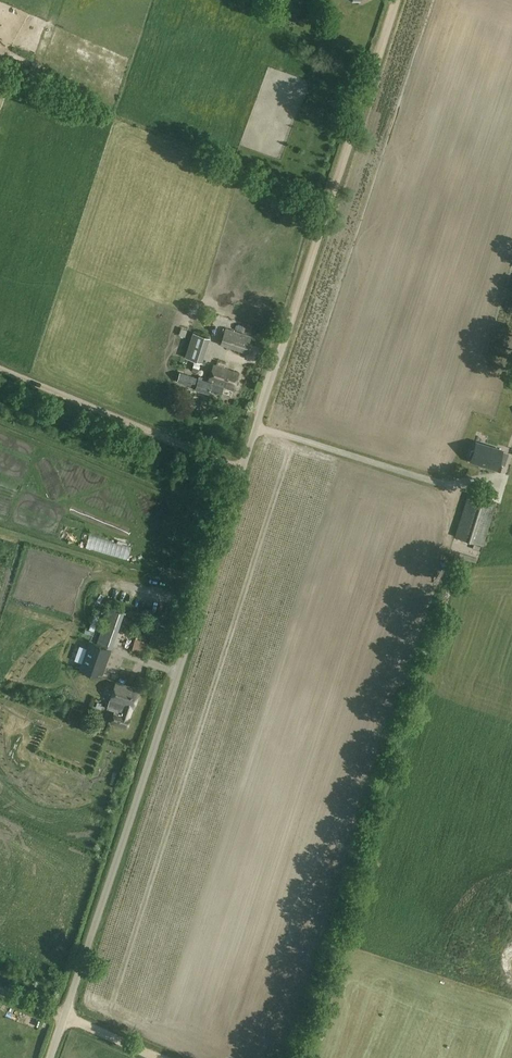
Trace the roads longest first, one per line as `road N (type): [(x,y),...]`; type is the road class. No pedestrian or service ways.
road 1 (unclassified): [(49,1057),(283,341)]
road 2 (track): [(283,341),(389,0)]
road 3 (track): [(242,471),(0,370)]
road 4 (track): [(0,989),(162,1057)]

